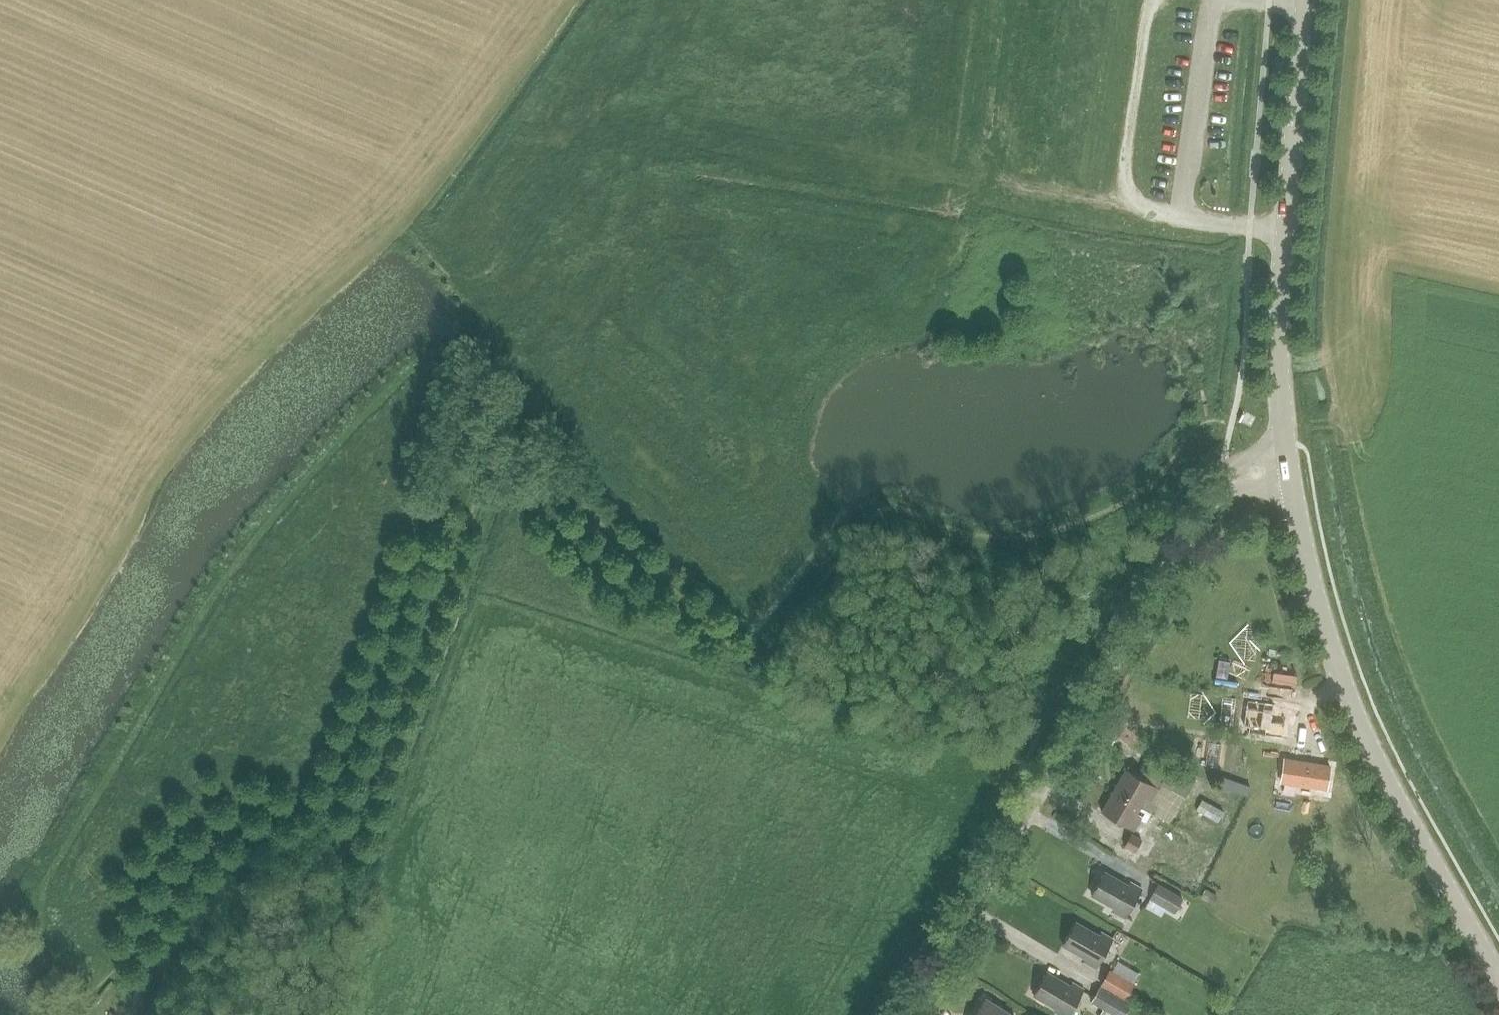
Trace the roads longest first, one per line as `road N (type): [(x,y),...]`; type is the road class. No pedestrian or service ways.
road 1 (unclassified): [(910,1014),(1195,513),(1220,489),(1289,466)]
road 2 (secondary): [(1498,982),(1395,798),(1345,688),(1311,577),(1289,466)]
road 3 (secondary): [(1289,466),(1279,302),(1306,0)]

